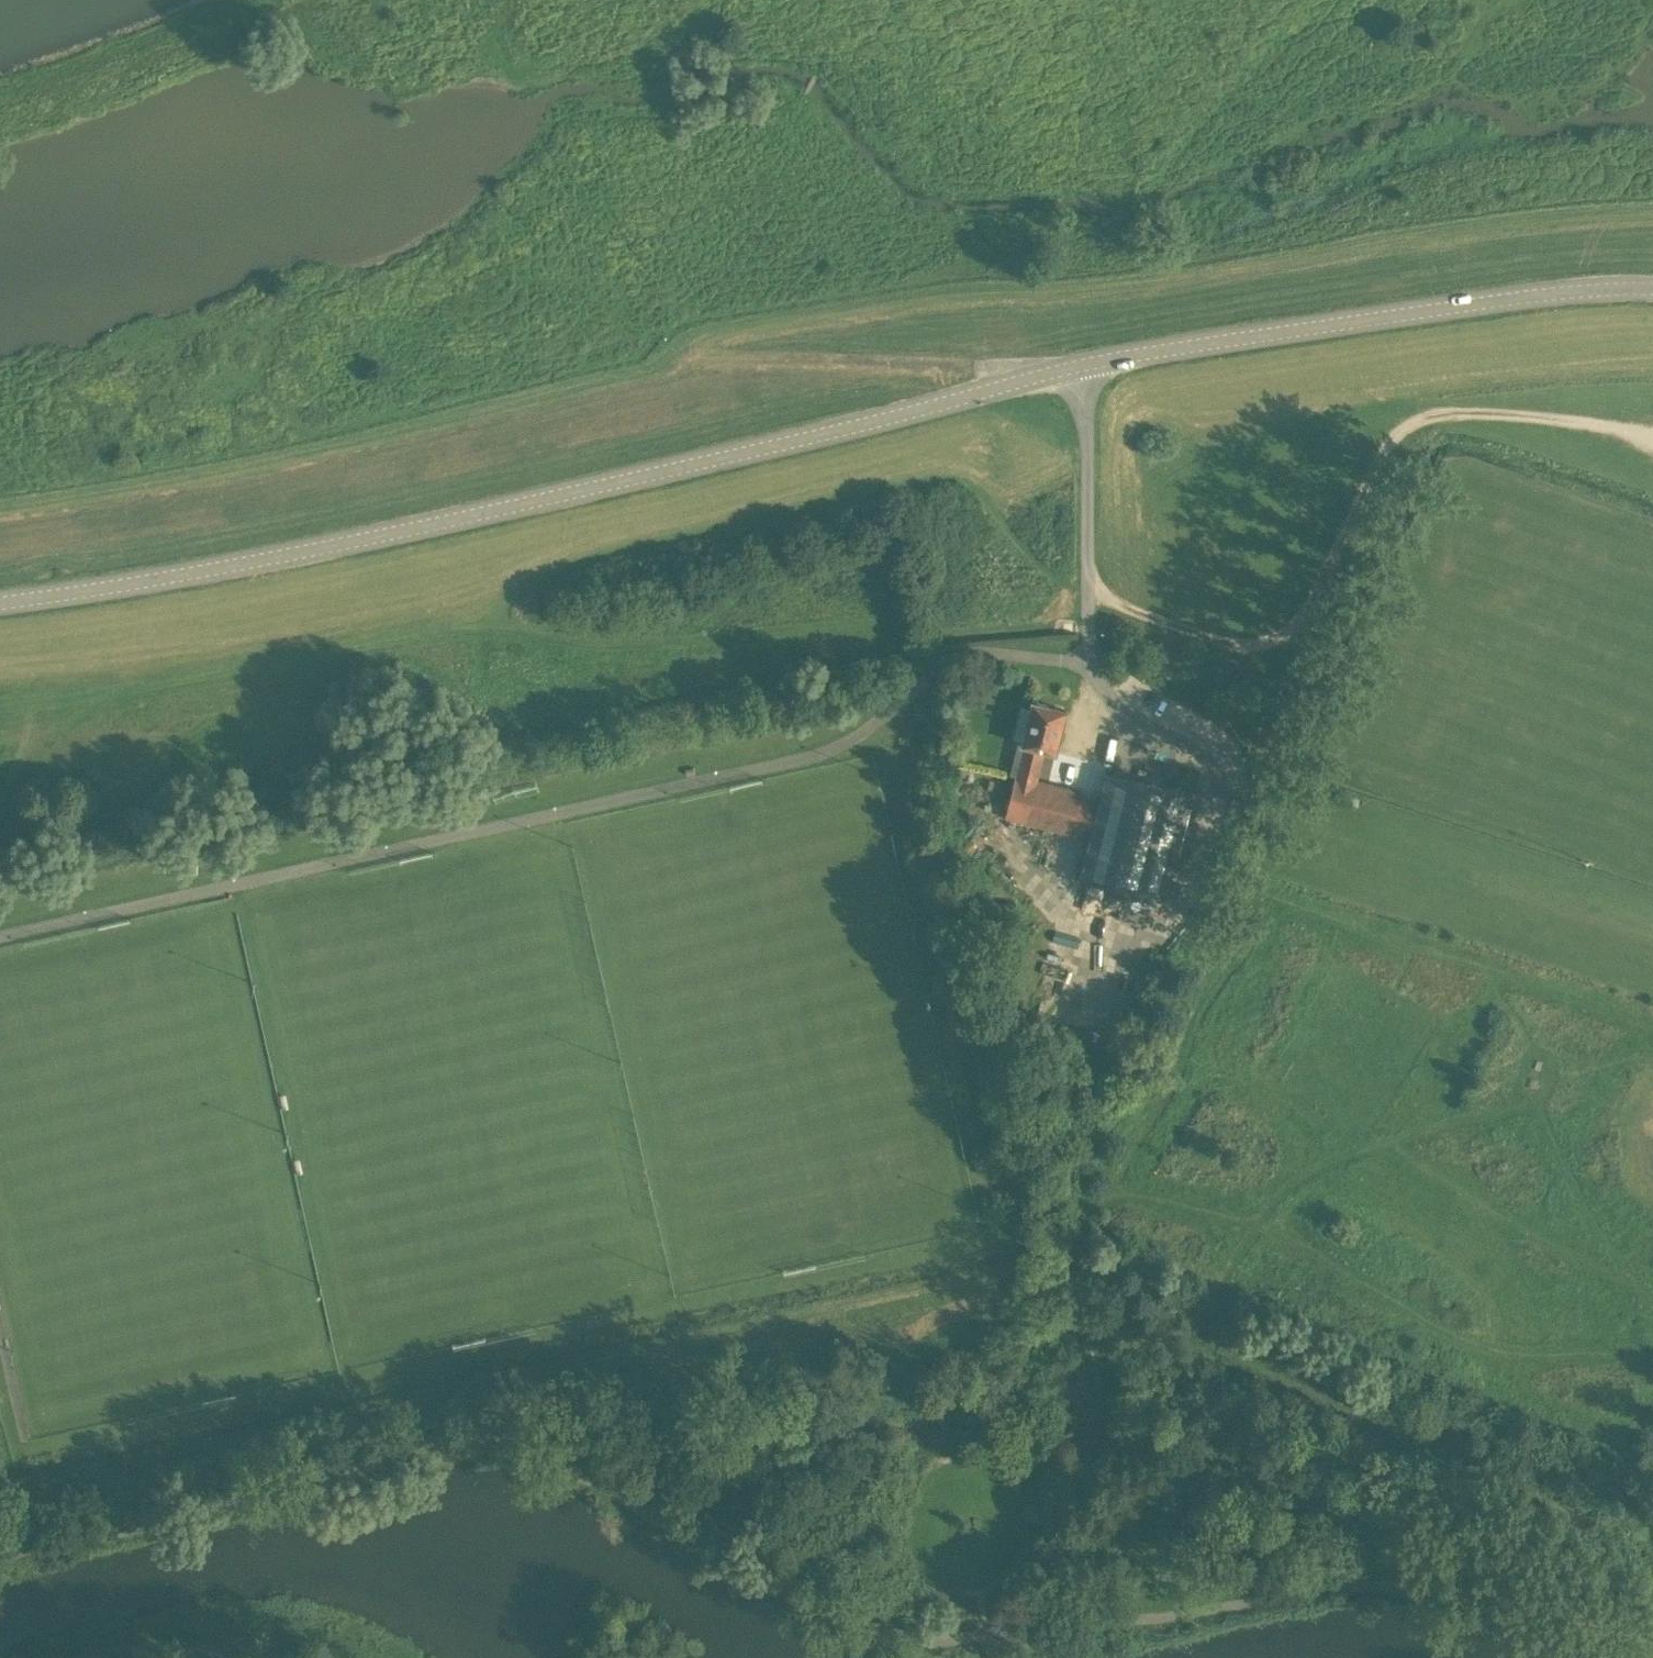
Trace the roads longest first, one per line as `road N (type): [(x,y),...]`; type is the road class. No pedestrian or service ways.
road 1 (tertiary): [(0,604),(358,542),(1077,367),(1508,299),(1652,289)]
road 2 (track): [(1085,577),(1106,596),(1194,632),(1271,639),(1293,627),(1396,432),(1411,422),(1513,415),(1610,424),(1652,440)]

